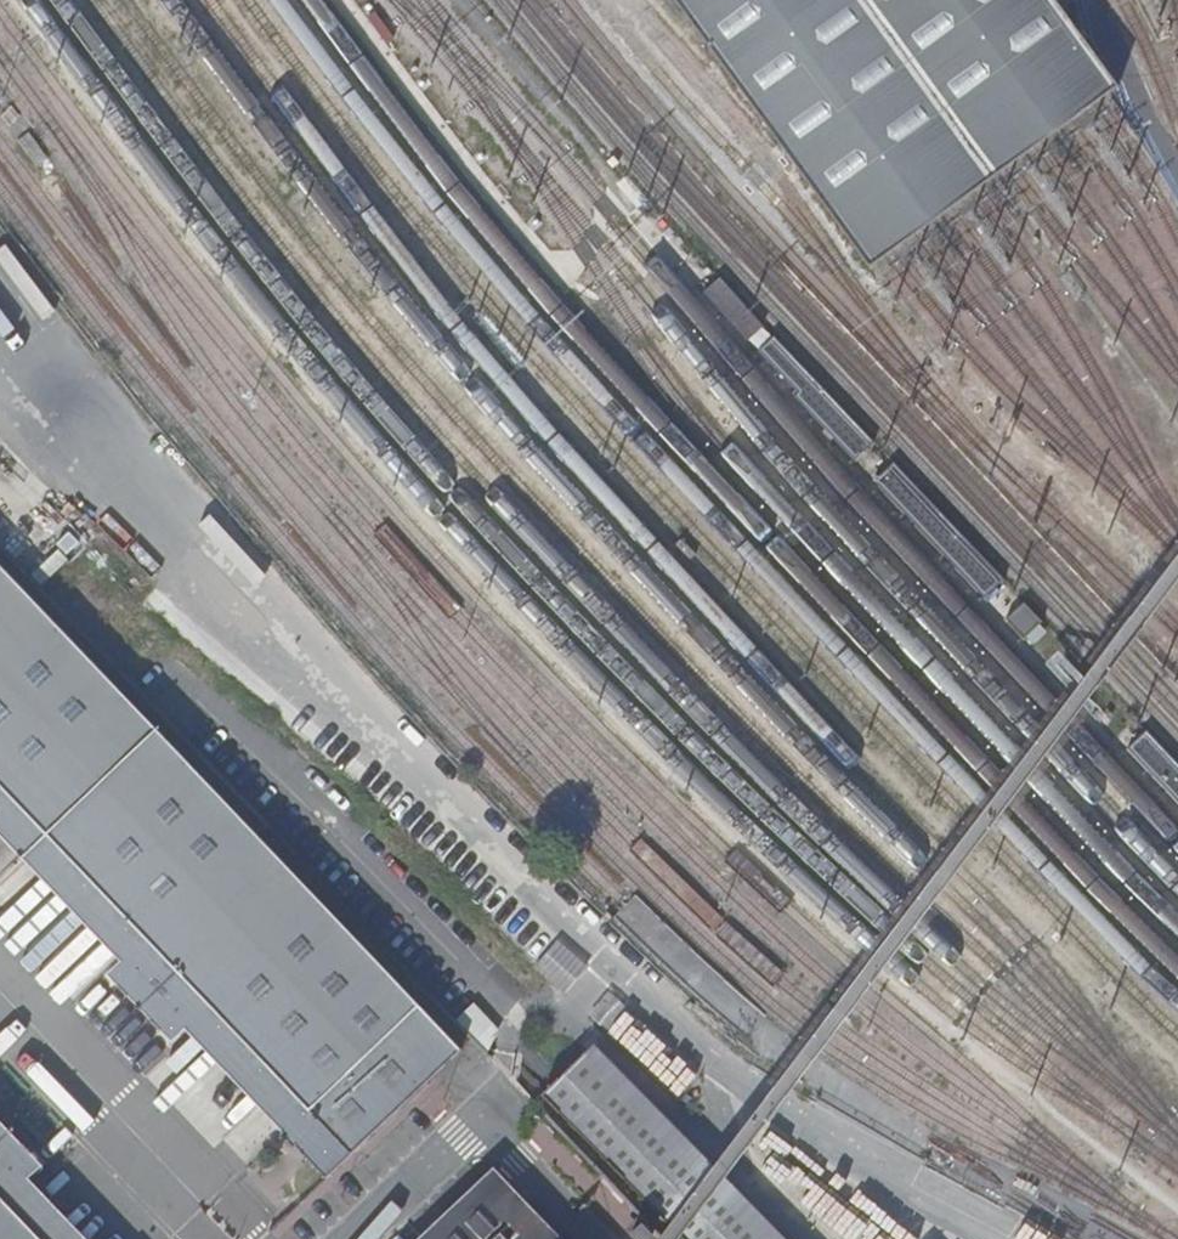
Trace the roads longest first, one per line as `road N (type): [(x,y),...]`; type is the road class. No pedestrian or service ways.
road 1 (residential): [(601,1238),(481,1116),(349,1238)]

